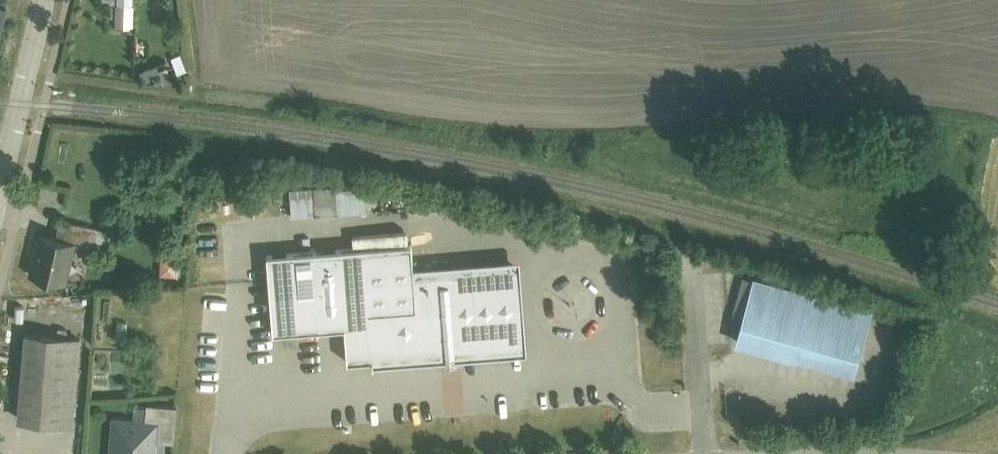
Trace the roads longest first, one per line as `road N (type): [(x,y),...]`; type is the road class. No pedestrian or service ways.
road 1 (residential): [(48,0),(0,198)]

